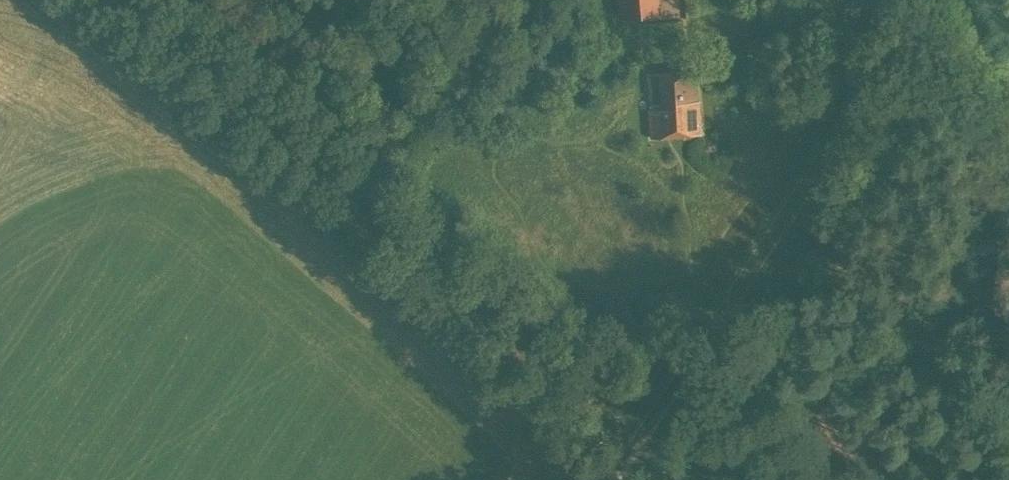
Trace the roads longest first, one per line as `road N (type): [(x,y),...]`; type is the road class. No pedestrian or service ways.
road 1 (track): [(643,440),(149,0)]
road 2 (track): [(837,0),(856,84),(845,125),(643,440)]

